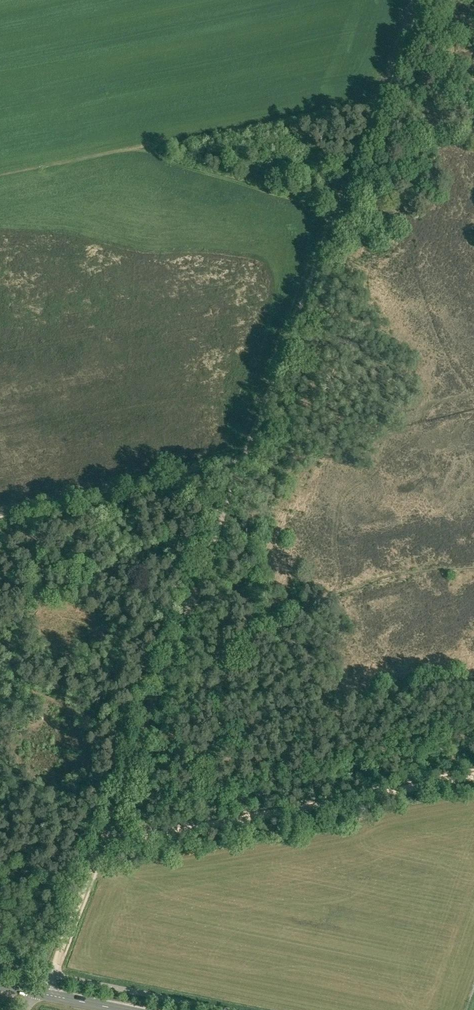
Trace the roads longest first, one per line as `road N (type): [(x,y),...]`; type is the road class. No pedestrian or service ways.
road 1 (track): [(414,0),(246,451)]
road 2 (track): [(473,776),(101,845)]
road 3 (track): [(101,845),(225,507)]
road 4 (track): [(246,451),(0,514)]
road 5 (track): [(52,975),(101,845)]

